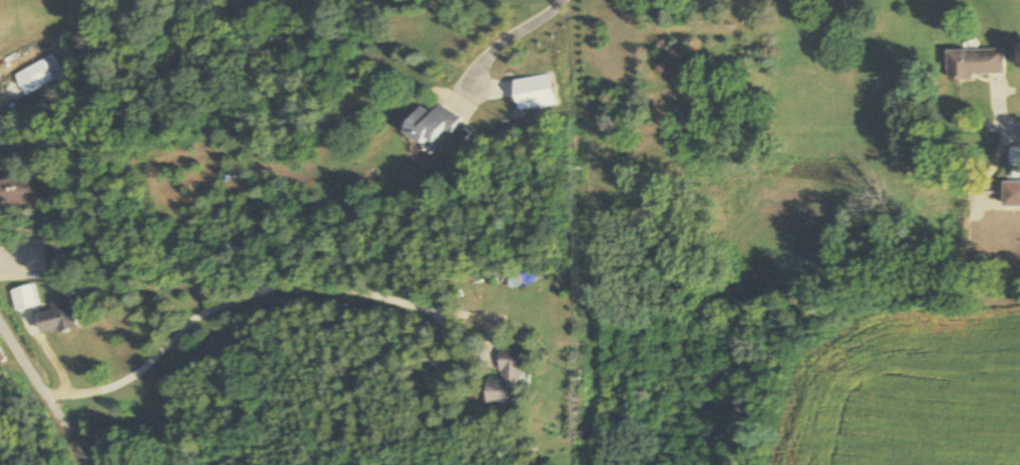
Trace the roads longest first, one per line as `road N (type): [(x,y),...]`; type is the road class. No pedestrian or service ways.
road 1 (residential): [(76,464),(0,323)]

